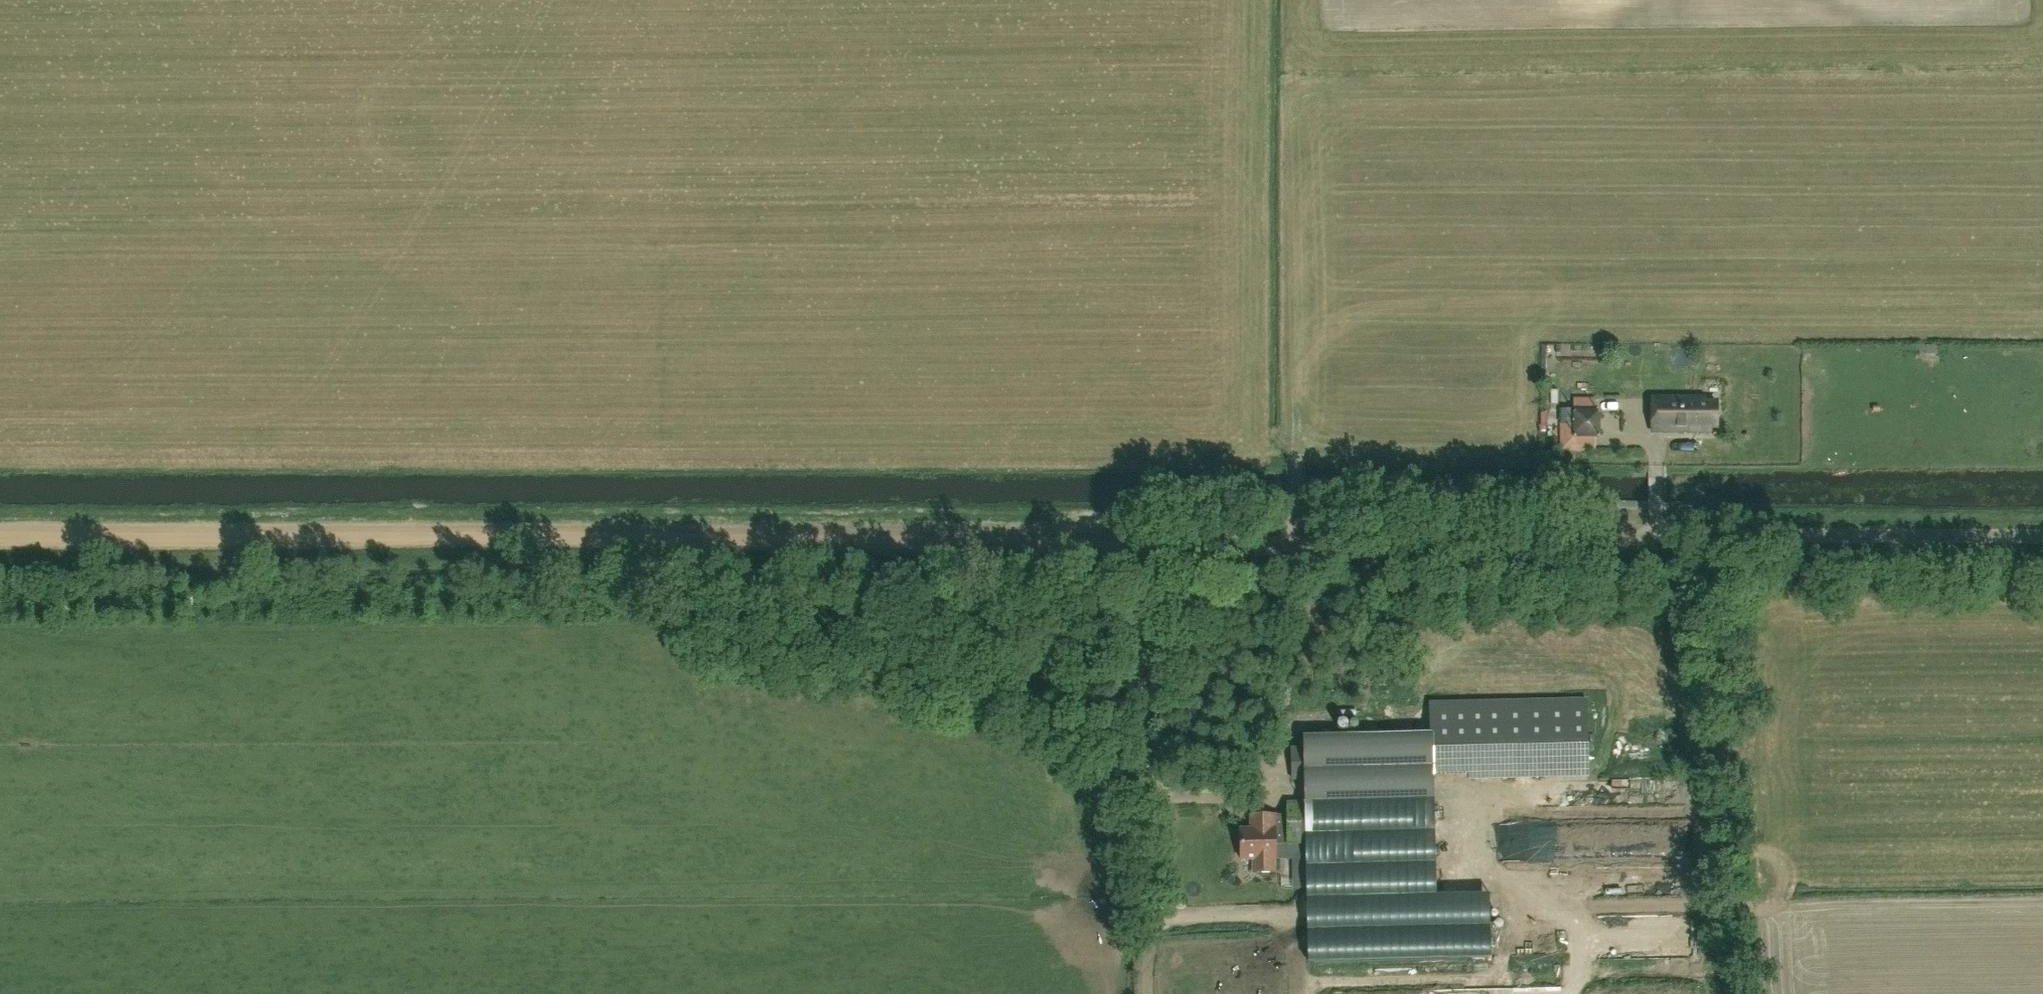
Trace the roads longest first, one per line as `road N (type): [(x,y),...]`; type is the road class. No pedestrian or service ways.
road 1 (unclassified): [(1146,930),(1138,545),(2042,540)]
road 2 (track): [(1138,545),(0,536)]

